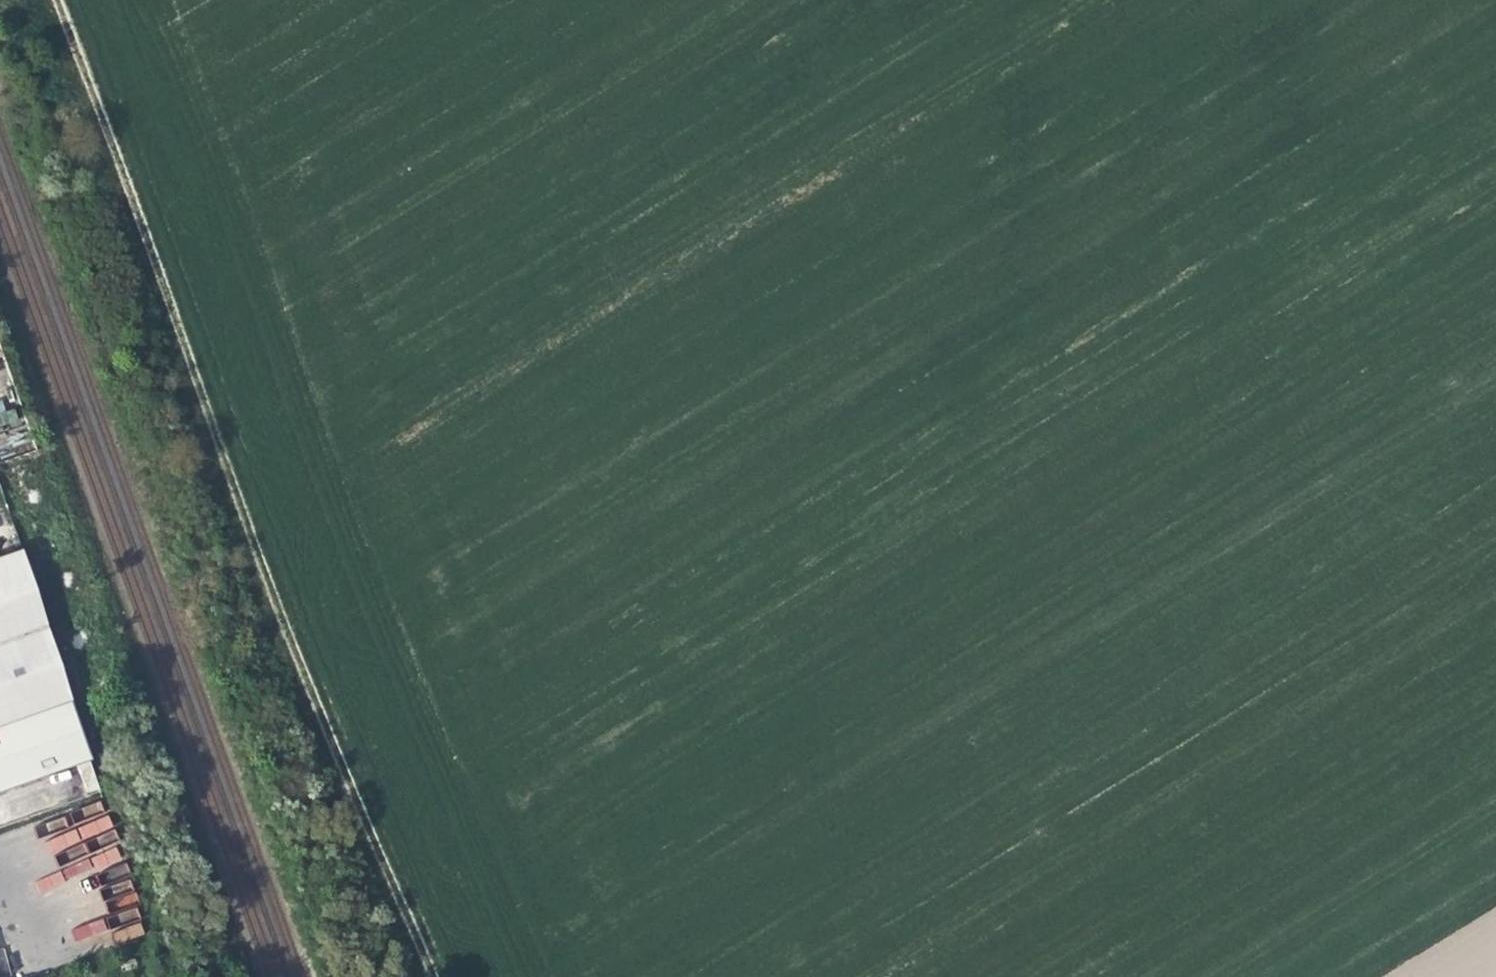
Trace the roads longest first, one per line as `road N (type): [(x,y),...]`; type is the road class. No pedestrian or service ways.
road 1 (track): [(61,0),(129,171),(261,565),(441,976)]

